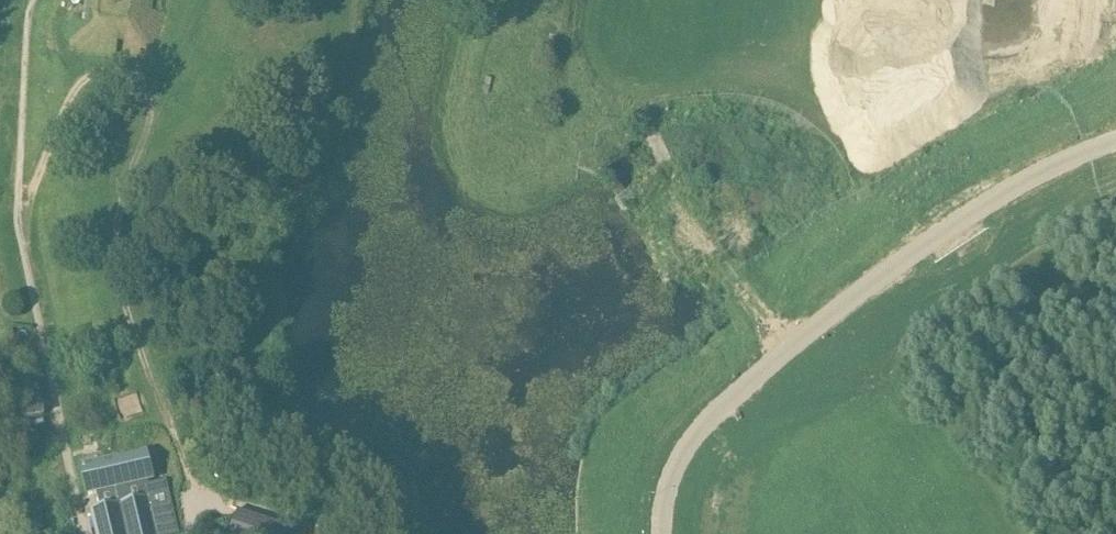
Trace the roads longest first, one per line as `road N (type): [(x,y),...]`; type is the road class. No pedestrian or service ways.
road 1 (unclassified): [(656,533),(661,475),(740,392),(999,198),(1115,142)]
road 2 (track): [(791,351),(700,233),(665,160)]

